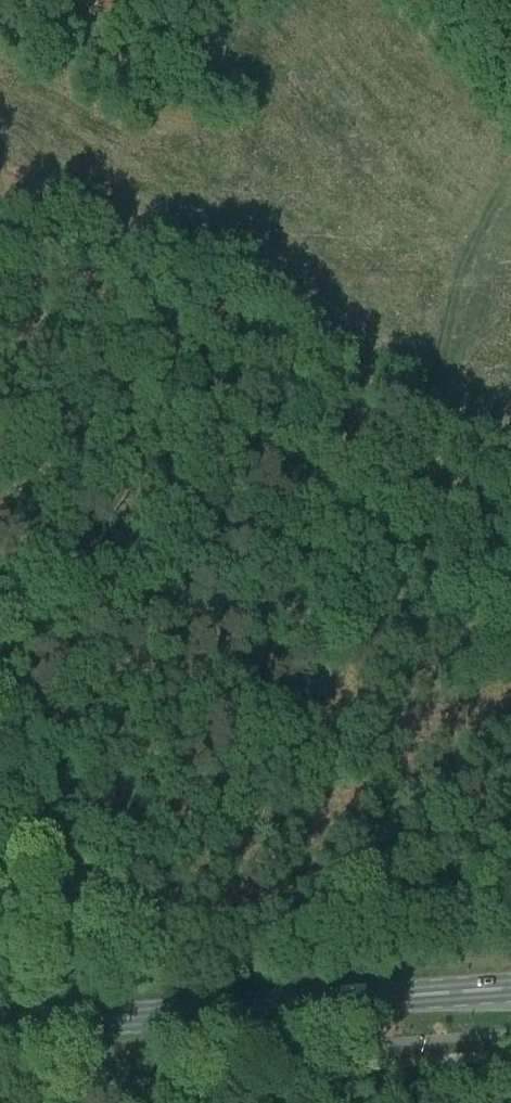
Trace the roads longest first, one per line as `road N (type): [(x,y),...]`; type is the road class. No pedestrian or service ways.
road 1 (primary): [(0,1030),(510,988)]

